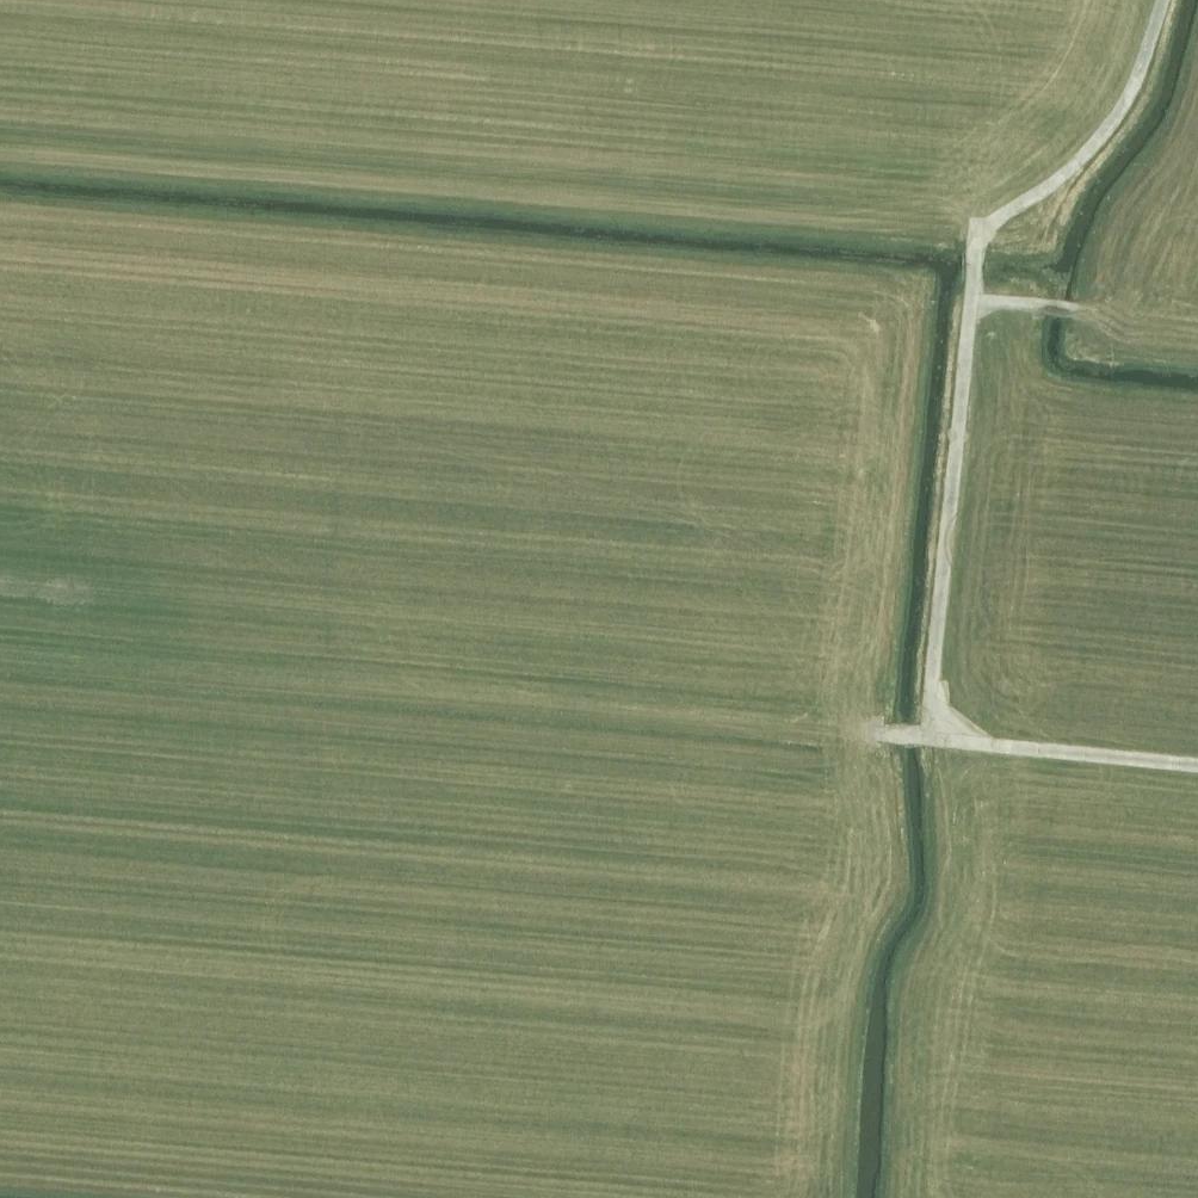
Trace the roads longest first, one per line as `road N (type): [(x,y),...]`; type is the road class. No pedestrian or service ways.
road 1 (track): [(1162,0),(1120,111),(1089,151),(984,229),(976,244),(931,693),(934,739)]
road 2 (track): [(881,735),(1197,765)]

